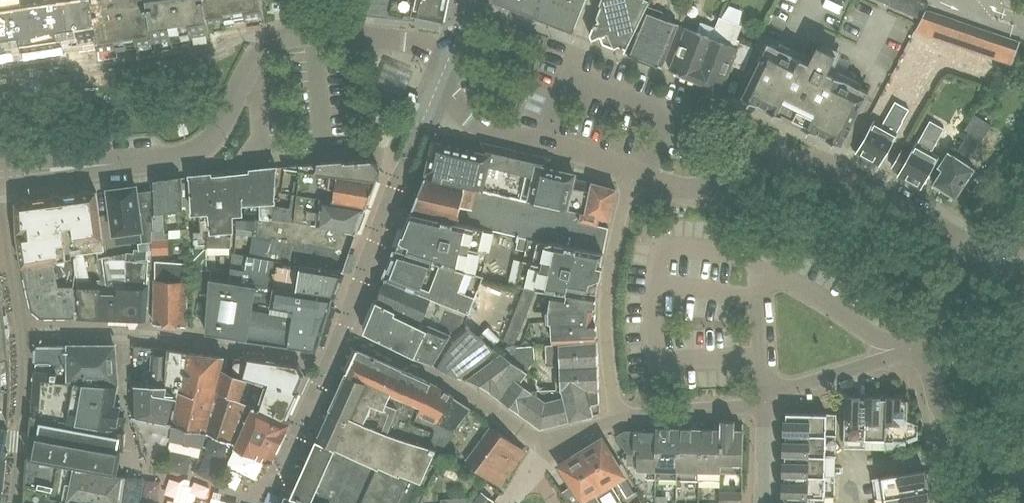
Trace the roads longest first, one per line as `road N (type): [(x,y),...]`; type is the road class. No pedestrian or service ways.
road 1 (residential): [(0,175),(191,154),(228,117),(261,46),(280,39),(308,34),(419,45),(446,65)]
road 2 (residential): [(996,266),(824,165),(788,162),(700,189),(631,171)]
road 3 (residential): [(901,351),(758,264),(765,400)]
road 4 (residential): [(617,420),(606,311),(631,171)]
road 5 (residential): [(631,171),(476,124),(441,77)]
road 6 (residential): [(1023,476),(962,439),(945,417),(922,341)]
road 7 (residential): [(617,420),(765,400)]
road 8 (residential): [(765,400),(901,351)]
road 9 (residential): [(617,420),(549,448),(505,502)]

